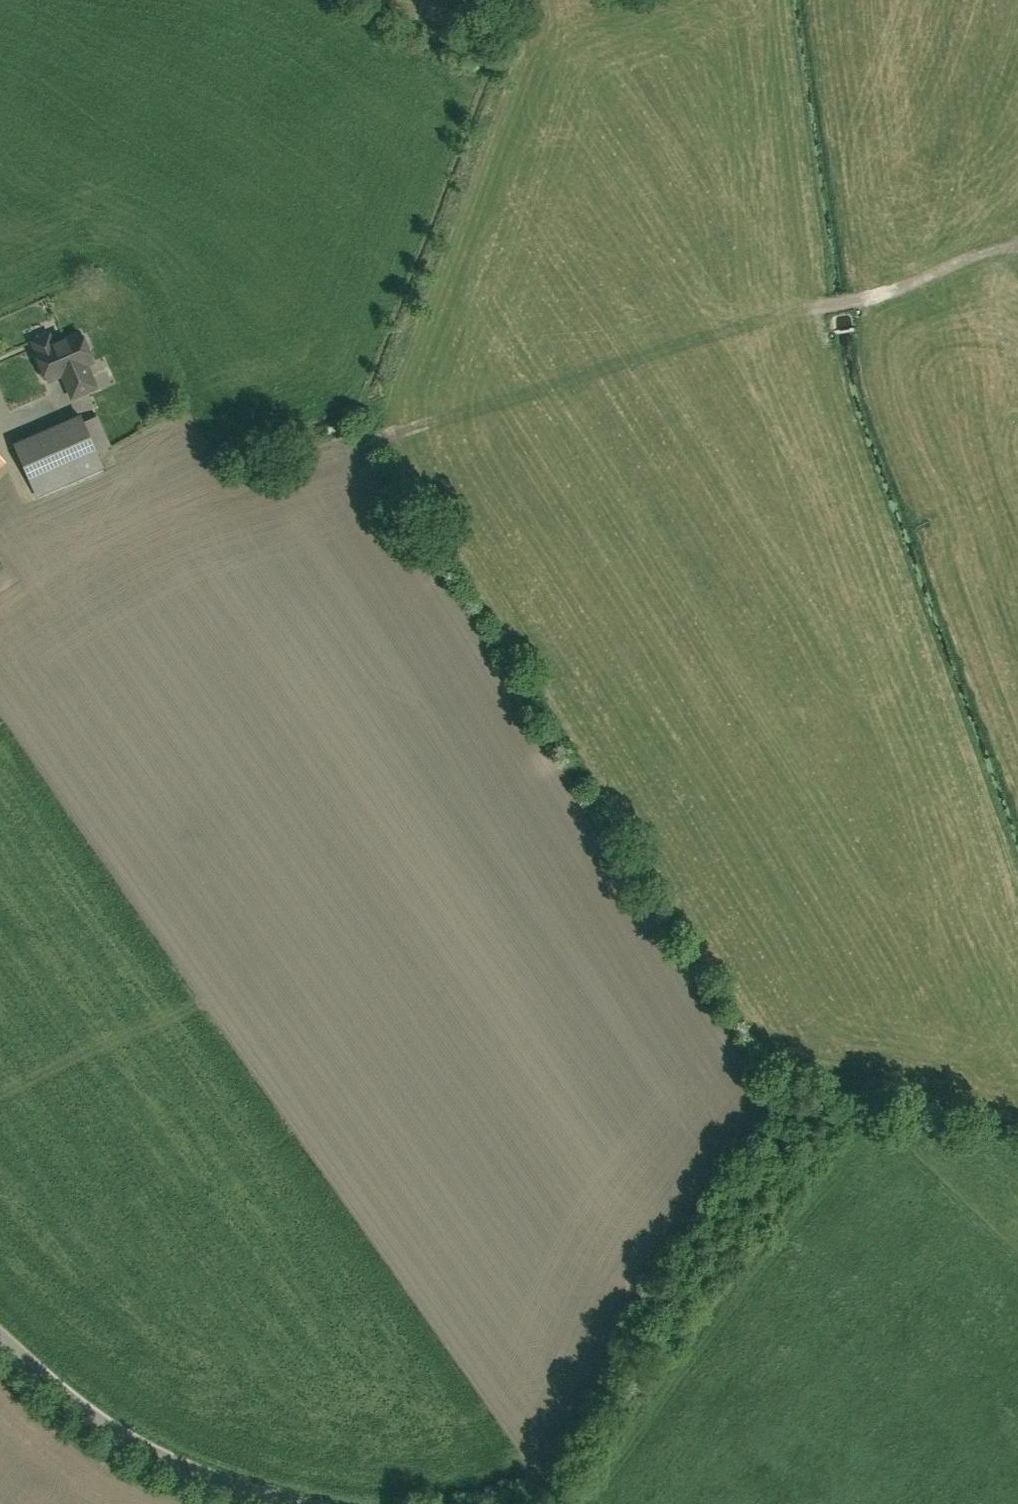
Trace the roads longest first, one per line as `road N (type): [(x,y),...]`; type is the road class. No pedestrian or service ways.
road 1 (tertiary): [(288,1503),(196,1480),(138,1455),(0,1337)]

